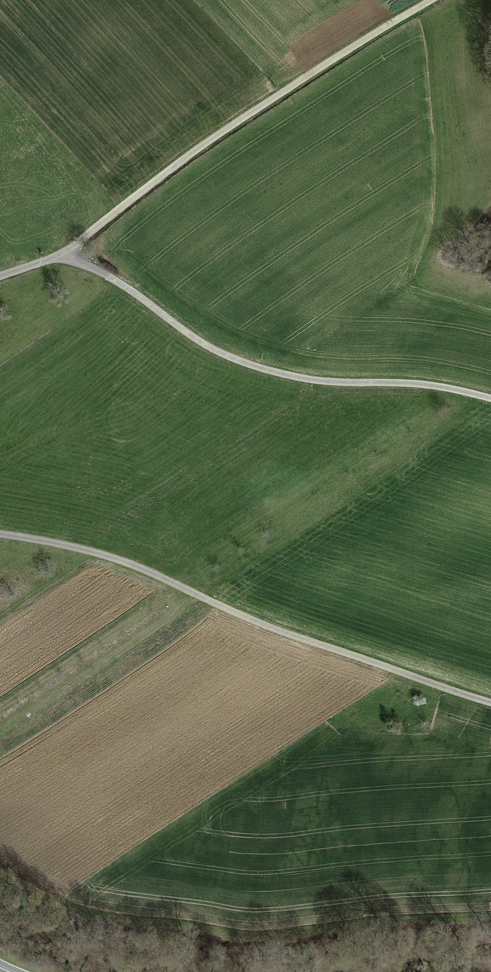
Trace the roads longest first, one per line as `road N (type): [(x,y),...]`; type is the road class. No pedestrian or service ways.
road 1 (track): [(0,536),(105,556),(283,632),(490,703)]
road 2 (track): [(59,258),(109,276),(245,364),(490,398)]
road 3 (track): [(59,258),(174,166),(431,0)]

